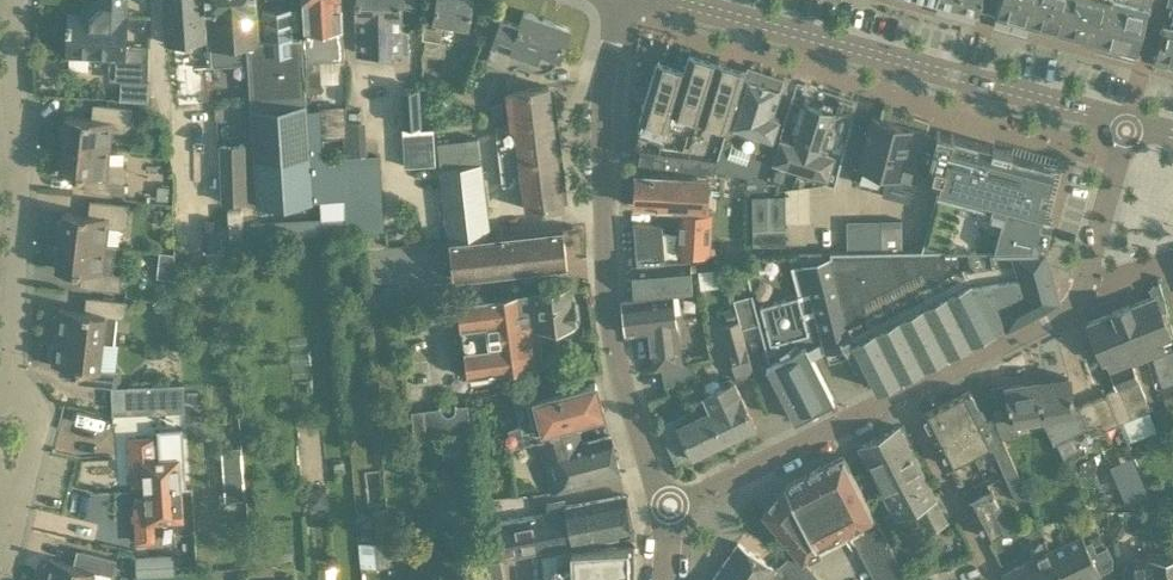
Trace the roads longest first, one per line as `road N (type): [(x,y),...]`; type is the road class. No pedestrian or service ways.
road 1 (residential): [(626,0),(605,84),(604,273),(613,349),(665,509)]
road 2 (residential): [(1128,122),(669,0)]
road 3 (residential): [(15,0),(20,203),(9,398)]
road 4 (residential): [(902,396),(1074,307),(1128,122)]
road 5 (residential): [(665,509),(902,396)]
road 6 (residential): [(902,396),(991,579)]
road 7 (residential): [(5,506),(32,434),(31,416),(9,398)]

